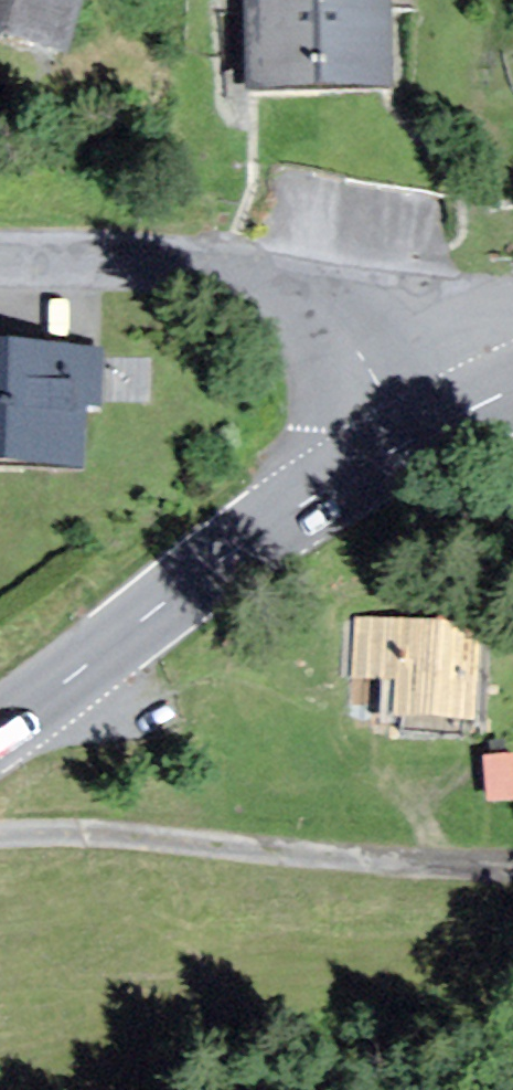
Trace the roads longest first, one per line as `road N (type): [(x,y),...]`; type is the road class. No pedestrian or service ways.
road 1 (track): [(0,838),(512,862)]
road 2 (secondary): [(416,440),(164,603),(0,728)]
road 3 (unclassified): [(416,440),(358,350),(292,291),(249,277),(0,262)]

